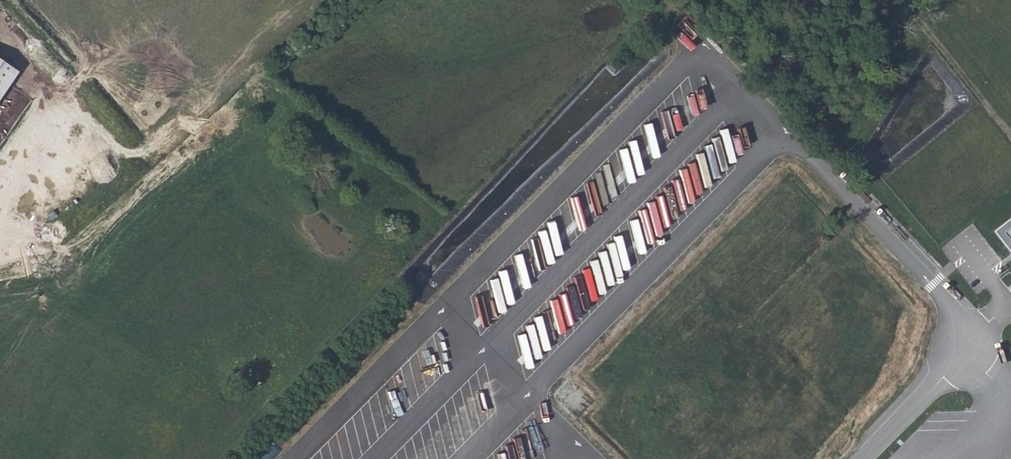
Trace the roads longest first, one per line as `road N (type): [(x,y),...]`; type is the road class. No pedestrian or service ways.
road 1 (unclassified): [(866,458),(931,394),(977,329)]

